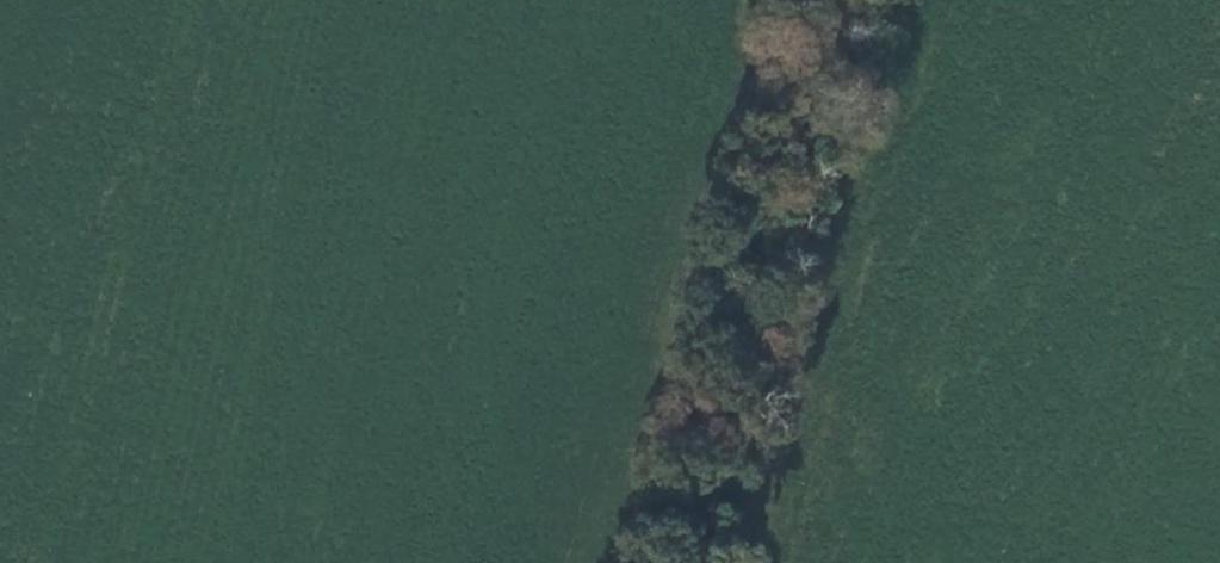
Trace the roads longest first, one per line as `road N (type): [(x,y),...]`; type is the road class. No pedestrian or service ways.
road 1 (track): [(668,562),(822,0)]

